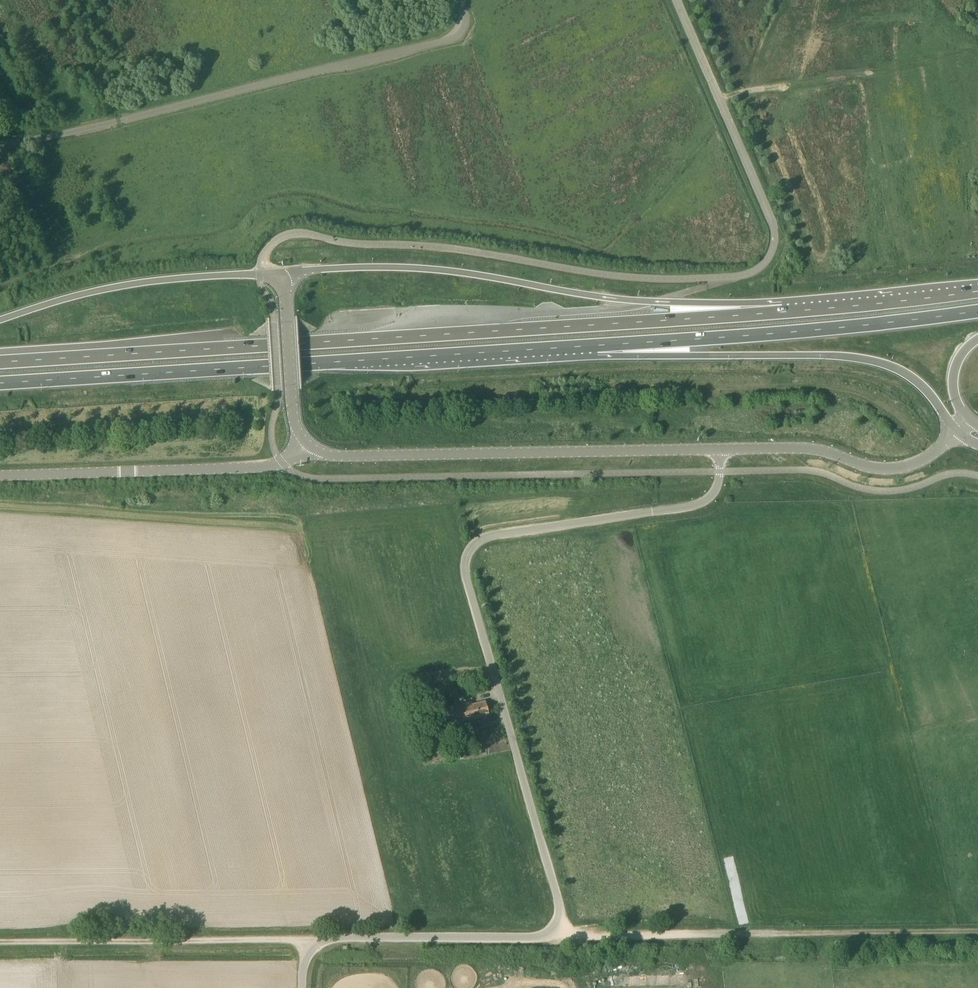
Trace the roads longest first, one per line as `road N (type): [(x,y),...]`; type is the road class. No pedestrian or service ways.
road 1 (unclassified): [(720,449),(719,481),(704,503),(498,535),(468,552),(560,905),(558,922),(541,935),(327,936),(304,957),(303,987)]
road 2 (trunk): [(782,313),(0,362)]
road 3 (trunk): [(0,383),(597,345)]
road 4 (unclassified): [(461,0),(465,22),(447,40),(0,145)]
road 5 (trunk): [(782,313),(624,300),(418,268),(284,273)]
road 6 (track): [(977,931),(598,934),(558,922)]
road 7 (tertiary): [(720,449),(337,456),(306,443)]
road 8 (trunk): [(597,345),(875,362),(922,387),(957,431)]
road 9 (trunk): [(597,345),(977,311)]
road 10 (track): [(327,936),(0,940)]
road 11 (tertiary): [(0,475),(254,468),(281,462),(306,443)]
road 12 (trunk): [(284,273),(116,287),(0,320)]
road 13 (tertiary): [(957,431),(920,462),(882,470),(801,448),(720,449)]
road 14 (unclassified): [(774,225),(677,0)]
road 15 (trunk): [(977,291),(782,313)]
road 16 (tertiary): [(306,443),(292,415),(284,273)]

